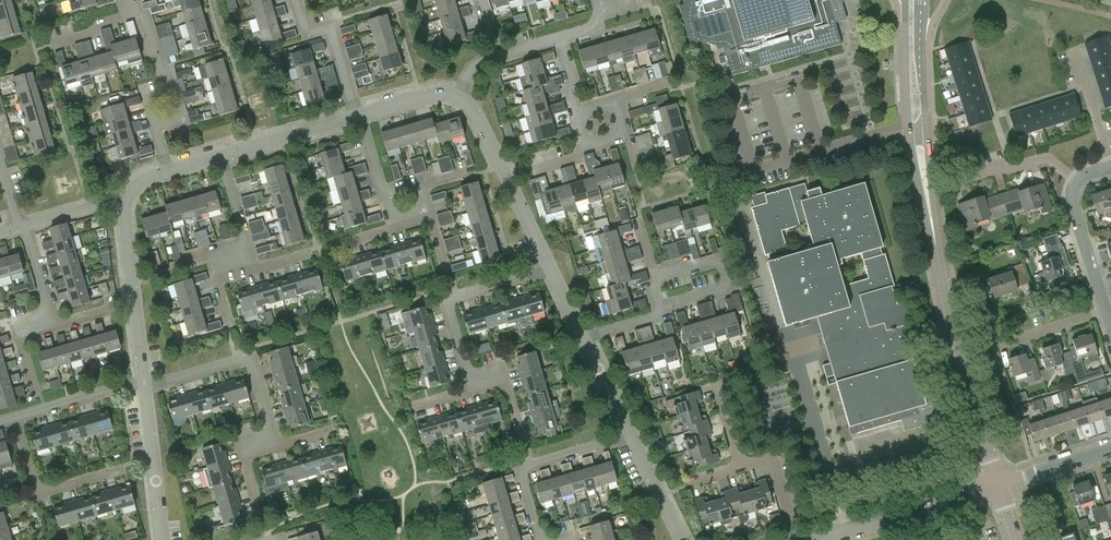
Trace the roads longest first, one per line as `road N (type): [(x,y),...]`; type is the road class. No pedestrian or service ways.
road 1 (residential): [(905,0),(909,130),(934,245)]
road 2 (residential): [(999,484),(934,245)]
road 3 (residential): [(934,245),(923,0)]
road 4 (residential): [(474,393),(451,296),(551,265)]
road 5 (residential): [(807,539),(999,484)]
road 6 (residential): [(278,445),(252,357),(148,385)]
road 7 (residential): [(551,265),(475,106),(459,91)]
road 8 (residential): [(168,172),(150,102),(171,95),(144,14),(128,12)]
road 9 (residential): [(540,539),(520,474),(528,463),(632,436)]
road 10 (residential): [(148,385),(126,198)]
road 11 (residential): [(122,469),(35,488),(15,415)]
road 12 (residential): [(663,307),(728,288),(721,261),(654,275)]
road 13 (residential): [(164,539),(148,385)]
road 14 (residential): [(356,115),(330,28),(307,34),(297,0)]
road 15 (residential): [(220,156),(356,115)]
road 16 (residential): [(1079,182),(1047,157),(953,184)]
road 17 (residential): [(15,415),(148,385)]
road 18 (residential): [(1079,182),(1072,208),(1106,310)]

